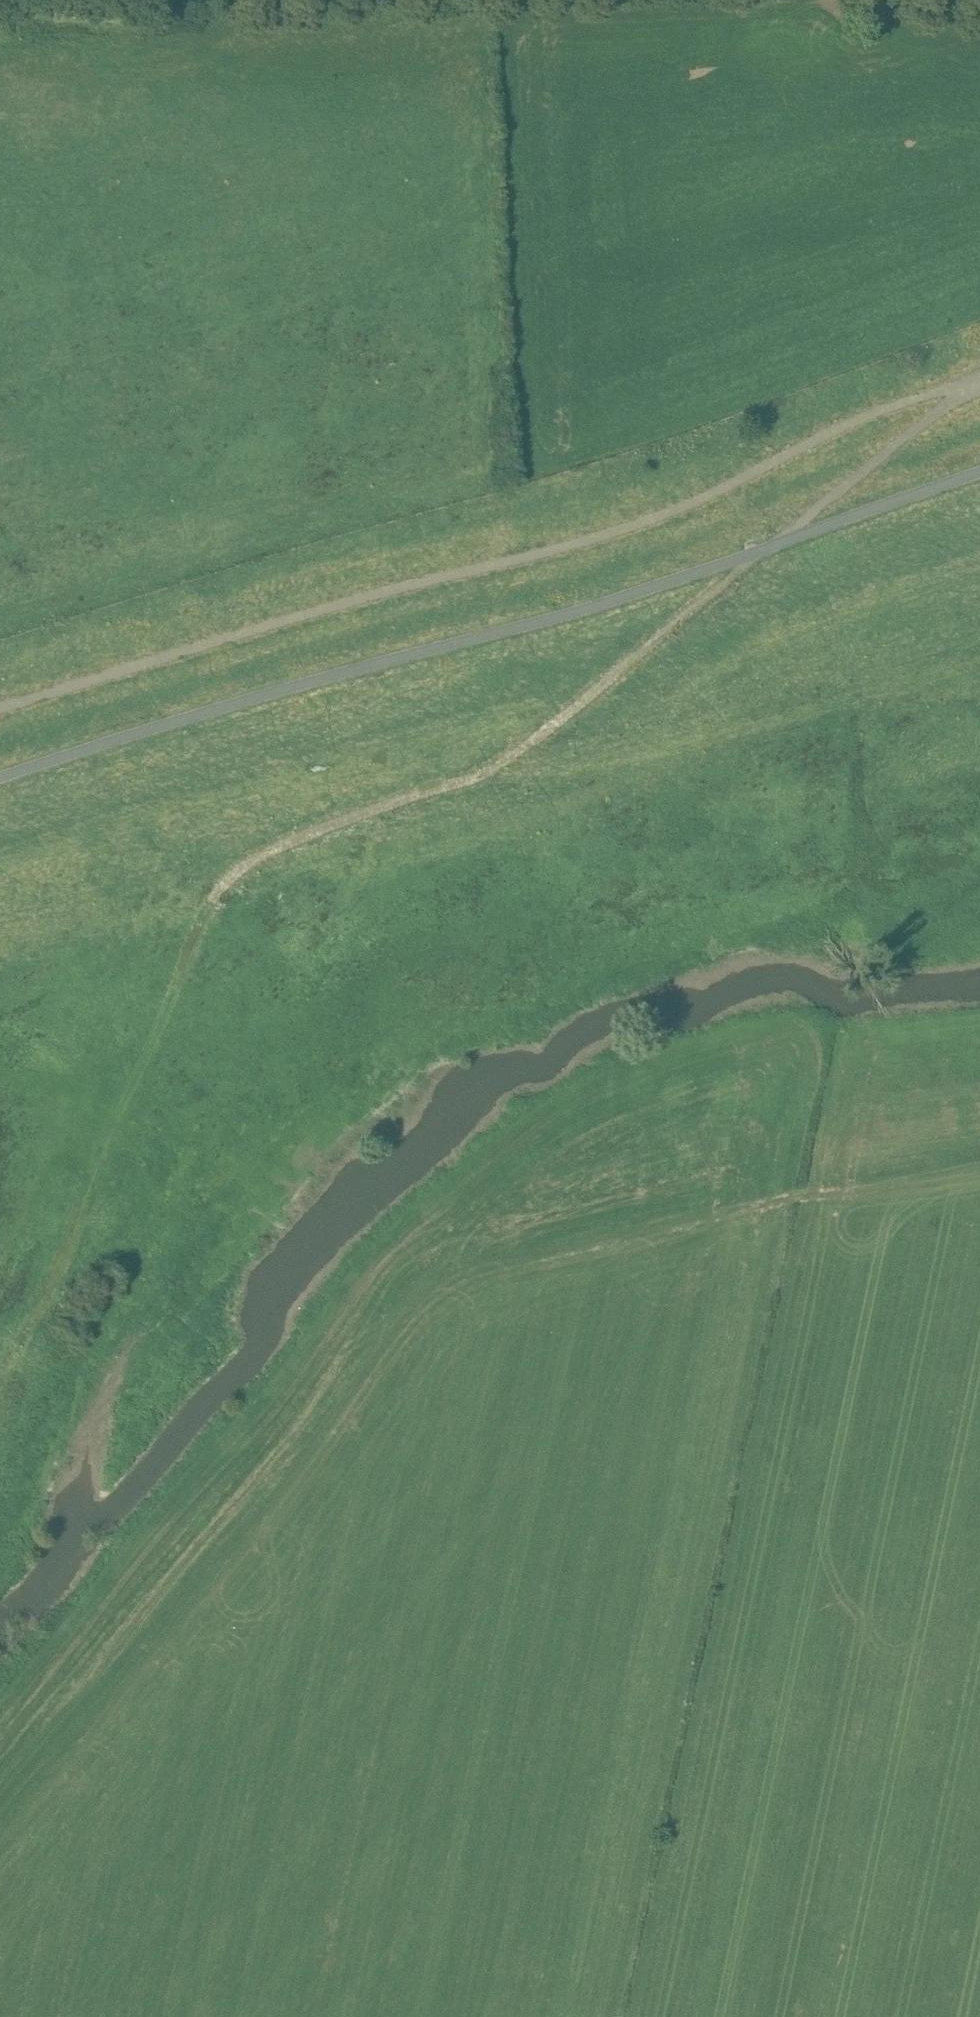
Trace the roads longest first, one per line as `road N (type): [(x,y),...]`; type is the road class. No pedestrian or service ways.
road 1 (track): [(43,1322),(205,926),(233,877),(269,848),(486,773),(515,754),(979,374)]
road 2 (track): [(0,708),(601,536),(708,495),(850,418),(979,374)]

